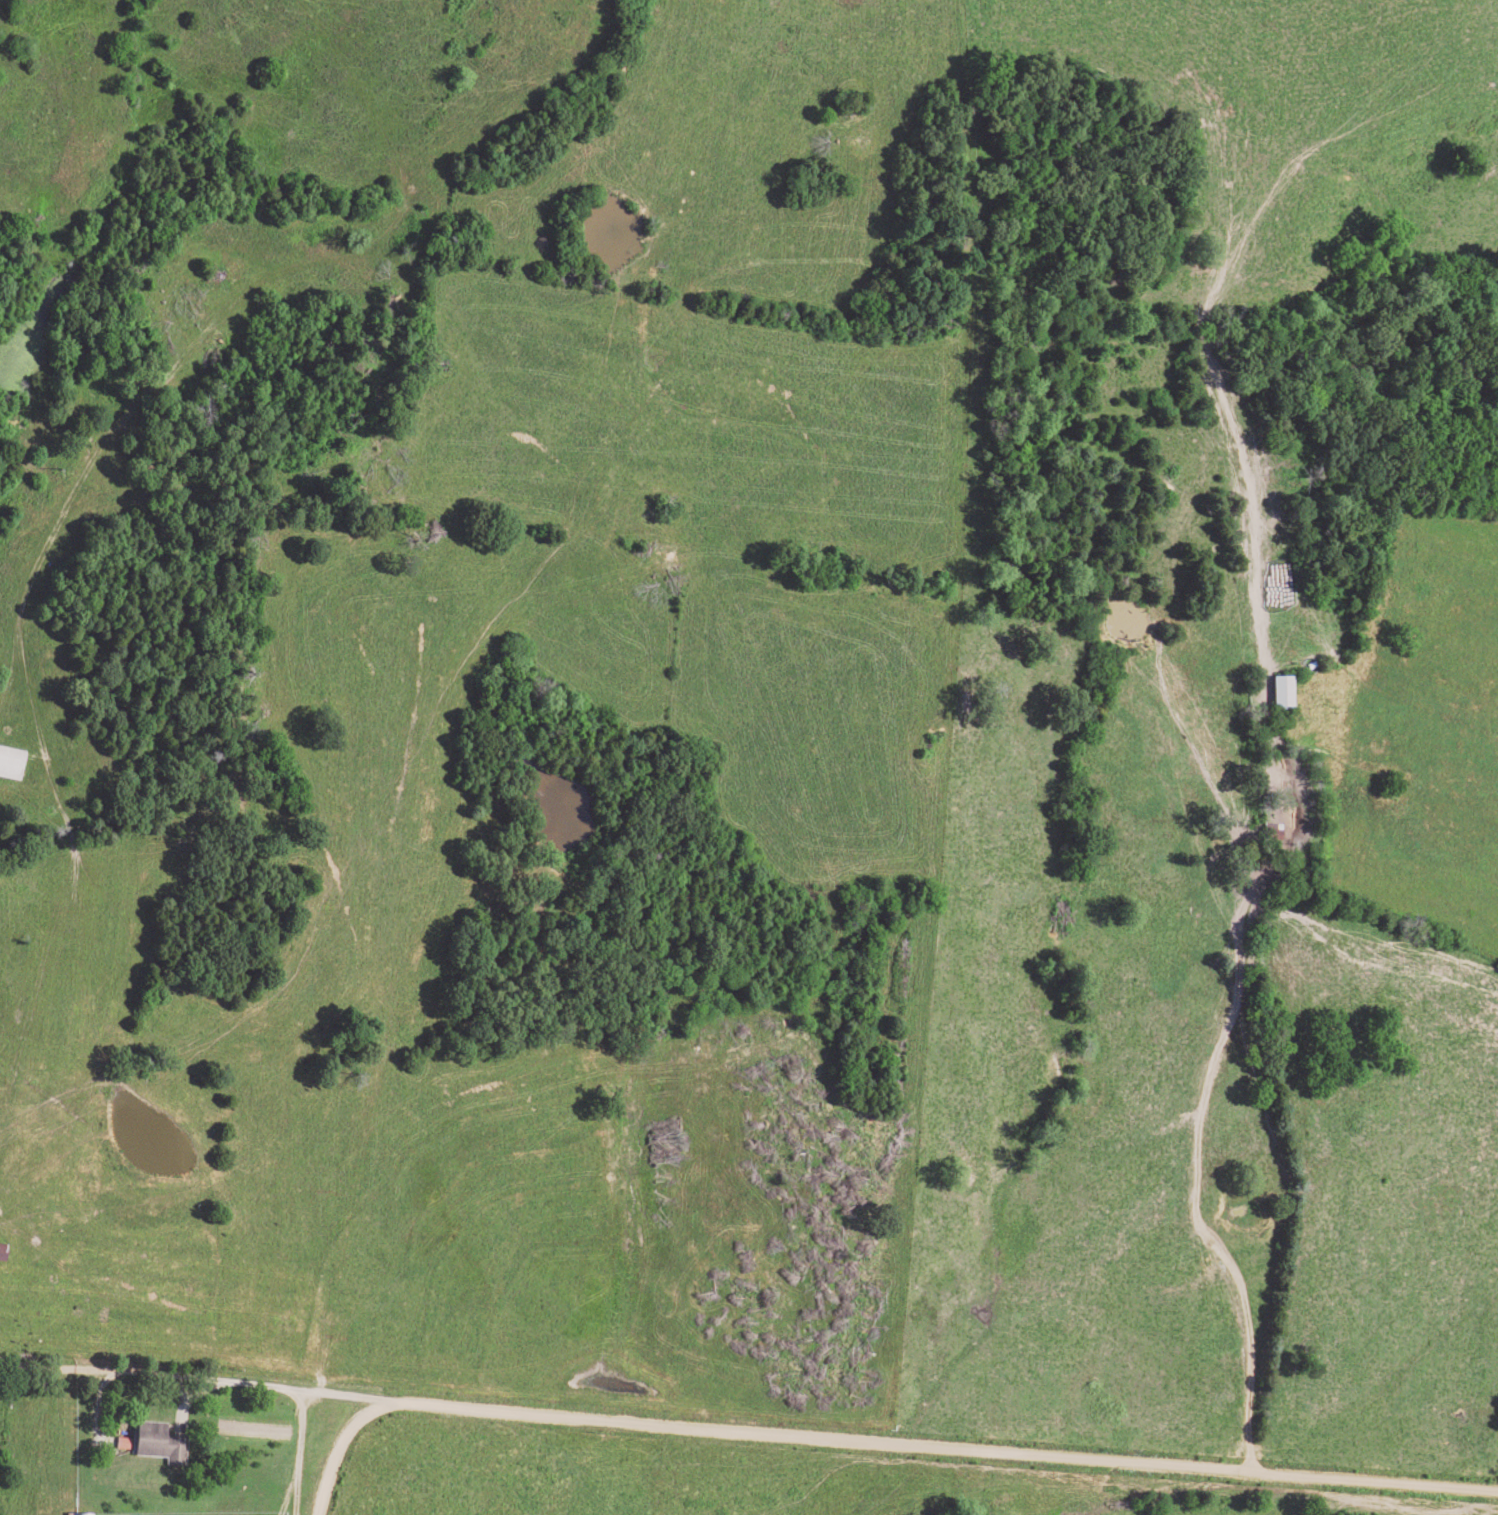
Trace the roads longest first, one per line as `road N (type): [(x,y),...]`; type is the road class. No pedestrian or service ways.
road 1 (residential): [(314,1514),(334,1452),(354,1424),(381,1406),(411,1402),(1497,1493)]
road 2 (residential): [(0,1358),(394,1403)]

